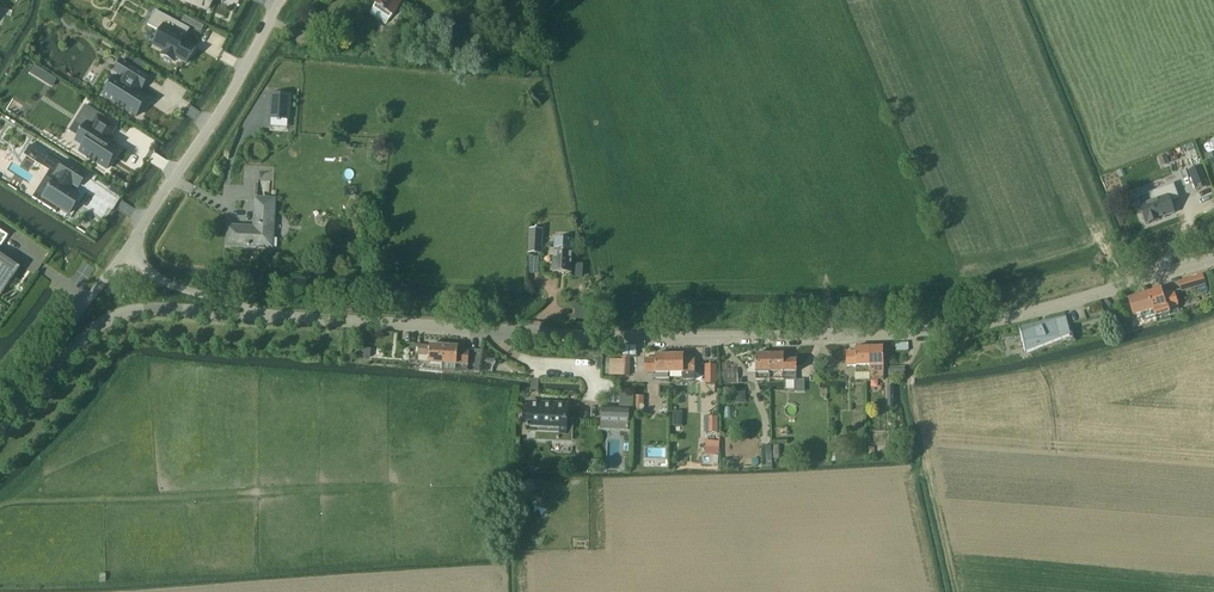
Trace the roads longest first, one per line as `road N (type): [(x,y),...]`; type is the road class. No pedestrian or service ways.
road 1 (unclassified): [(252,314),(667,336),(814,330),(954,316),(1213,258)]
road 2 (unclassified): [(126,251),(238,82),(280,0)]
road 3 (unclassified): [(30,393),(109,319),(162,309),(252,314)]
road 4 (unclassified): [(126,251),(42,364),(30,393)]
road 5 (unclassified): [(252,314),(159,279),(126,251)]

